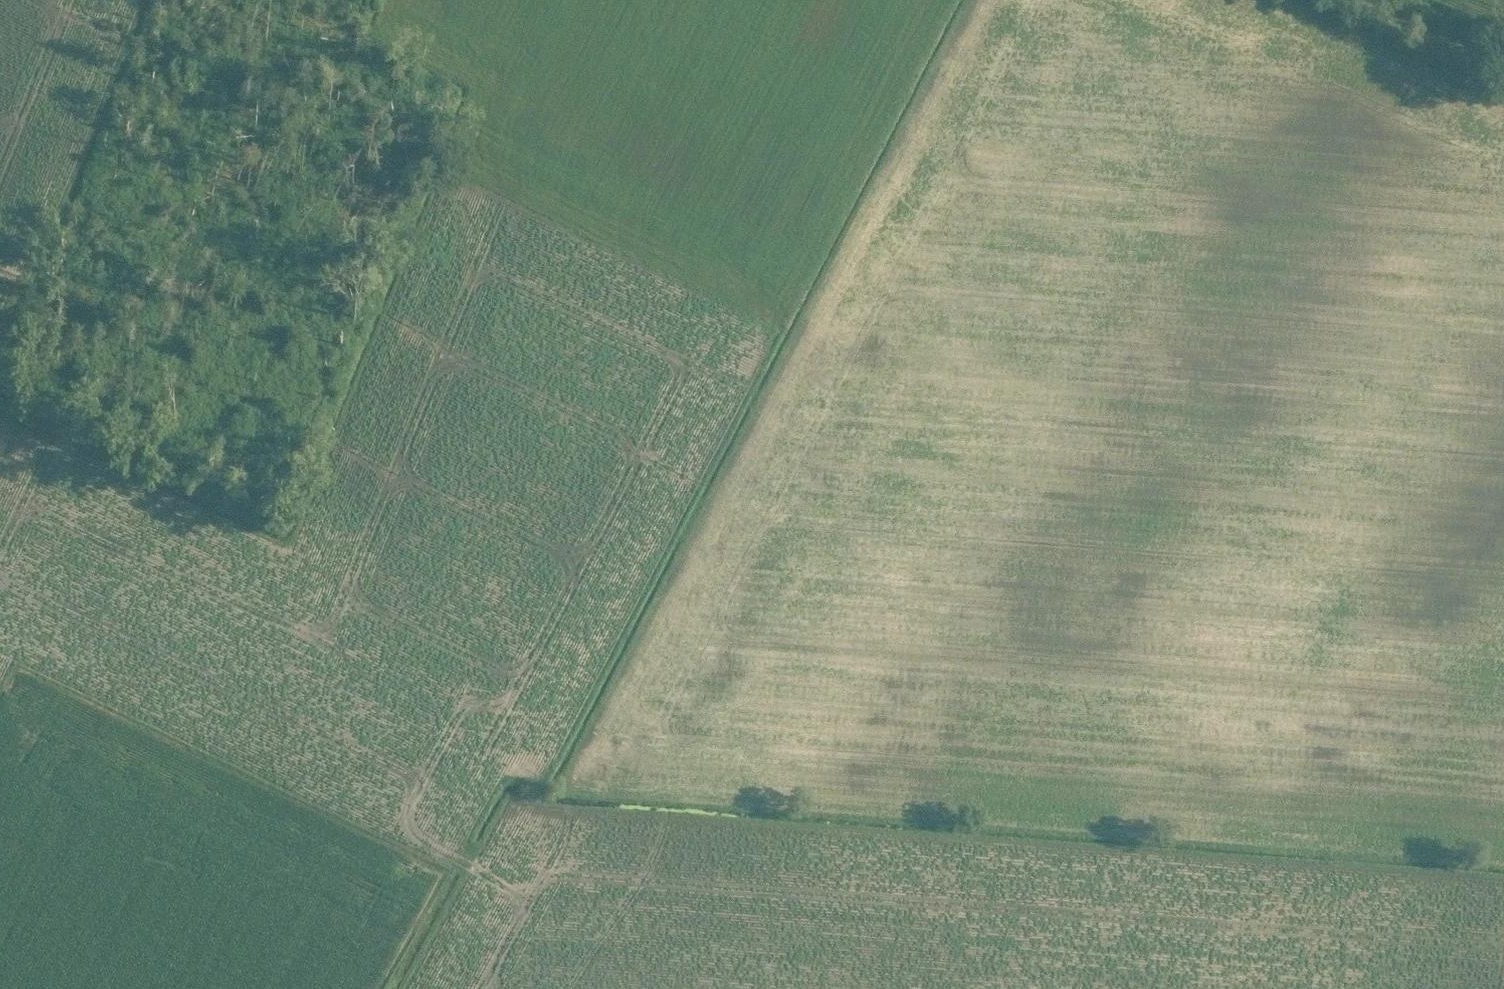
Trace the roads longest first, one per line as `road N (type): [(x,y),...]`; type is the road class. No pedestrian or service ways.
road 1 (track): [(1503,64),(1355,0)]

